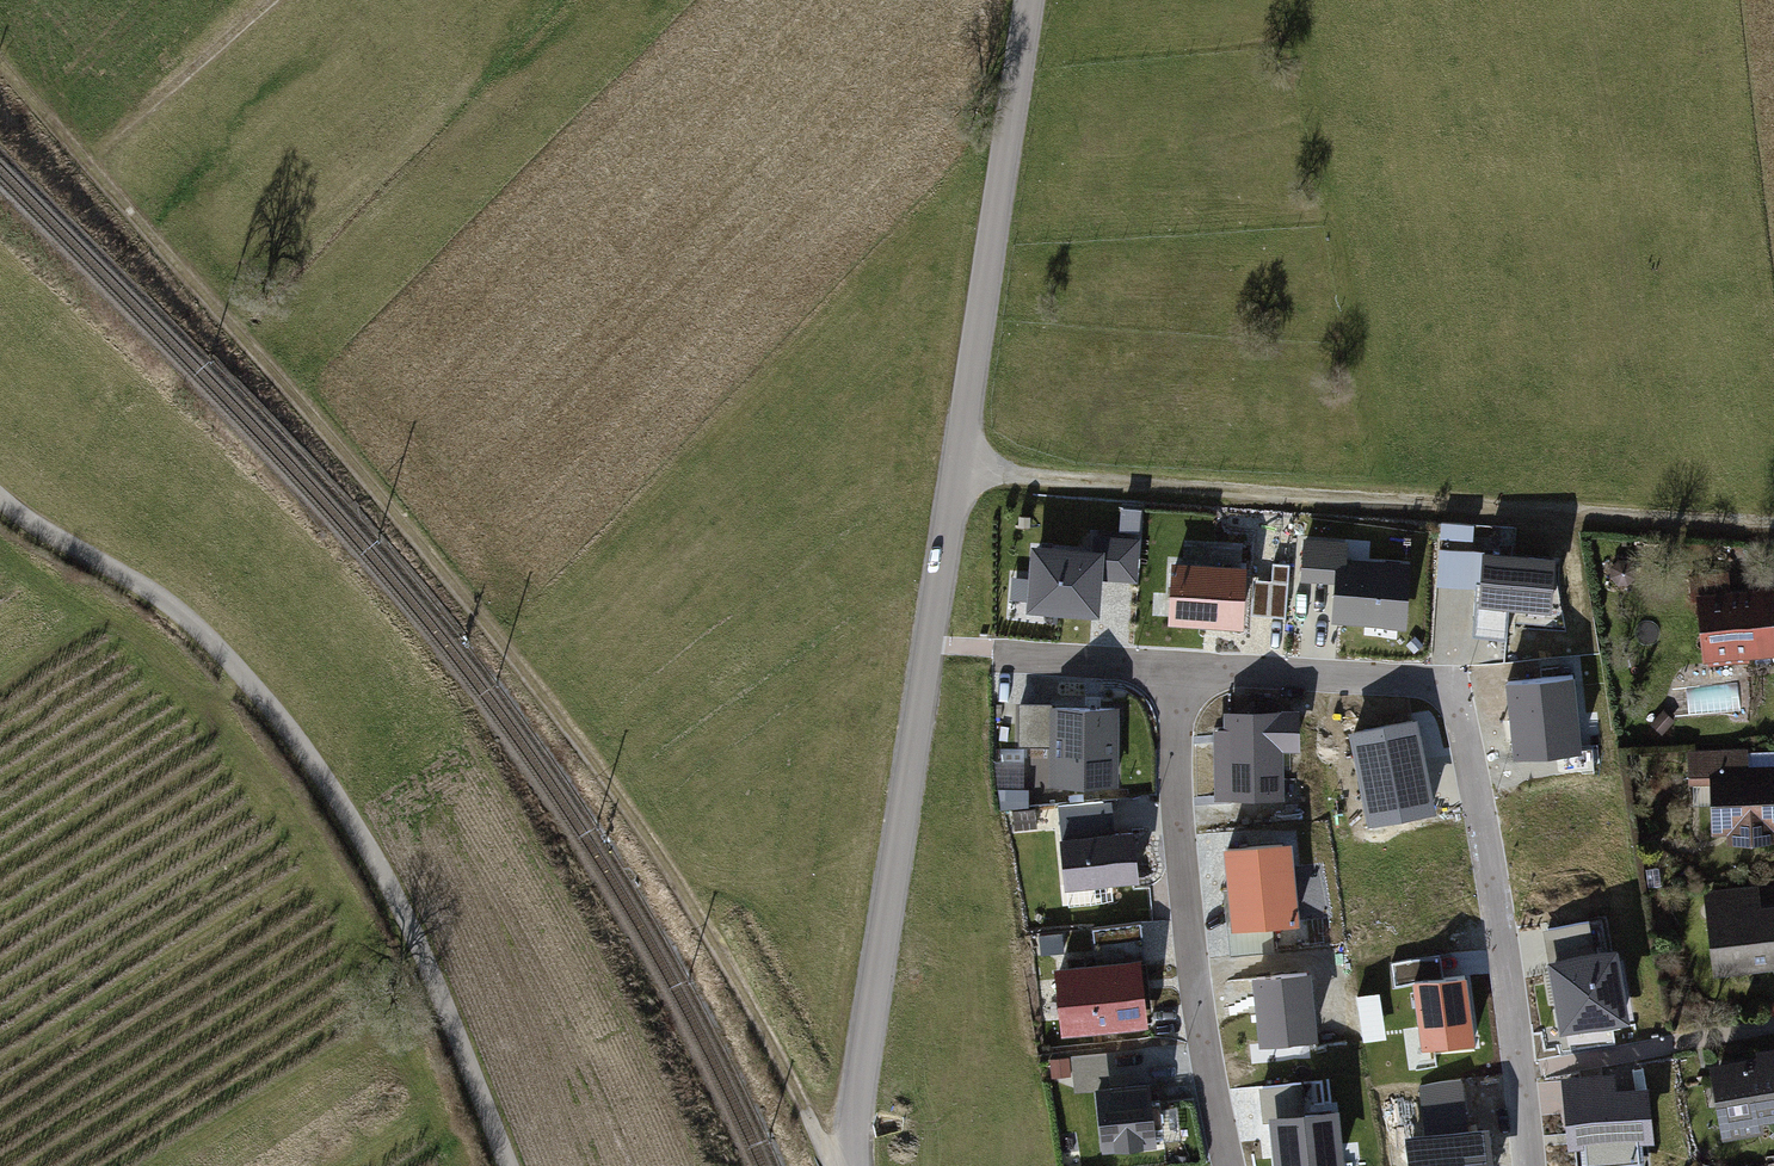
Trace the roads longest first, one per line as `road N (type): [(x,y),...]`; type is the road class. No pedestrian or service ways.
road 1 (track): [(0,64),(535,686),(635,818),(725,961),(827,1155),(842,1165)]
road 2 (unclassified): [(855,1165),(862,1079),(1030,0)]
road 3 (track): [(508,1165),(404,911),(278,714),(201,629),(0,497)]
road 4 (track): [(1773,524),(1314,502),(957,468)]
road 5 (residential): [(1527,1165),(1490,834),(1459,702),(1421,679),(1180,668)]
road 6 (residential): [(1229,1165),(1199,1014),(1182,851),(1175,749),(1180,668)]
road 7 (track): [(86,164),(271,0)]
road 8 (residential): [(1180,668),(1013,657)]

